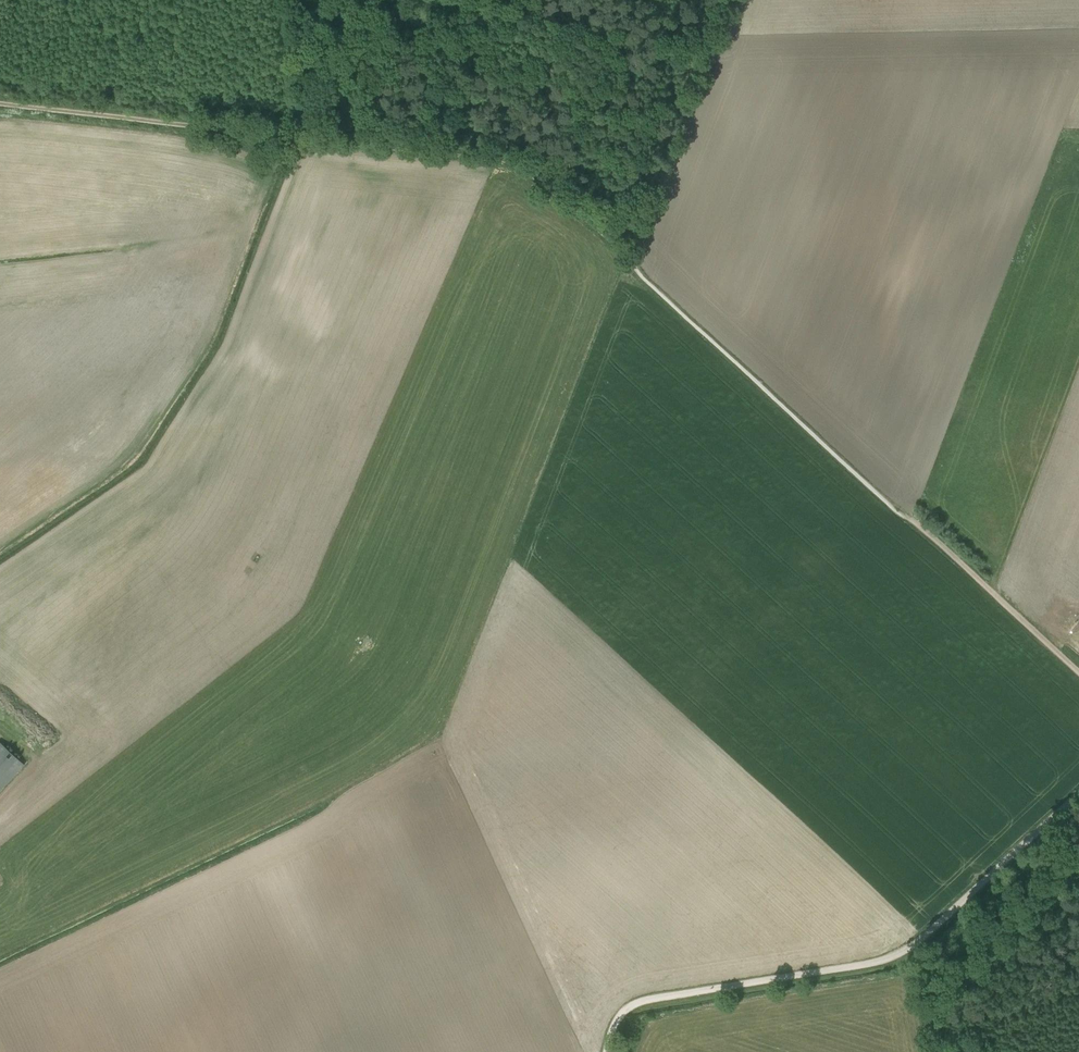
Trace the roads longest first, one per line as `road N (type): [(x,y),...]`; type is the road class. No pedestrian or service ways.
road 1 (track): [(608,1051),(620,1013),(645,999),(903,953),(1078,794)]
road 2 (track): [(374,149),(0,106)]
road 3 (track): [(625,249),(517,165),(374,149)]
road 4 (track): [(374,149),(361,0)]

